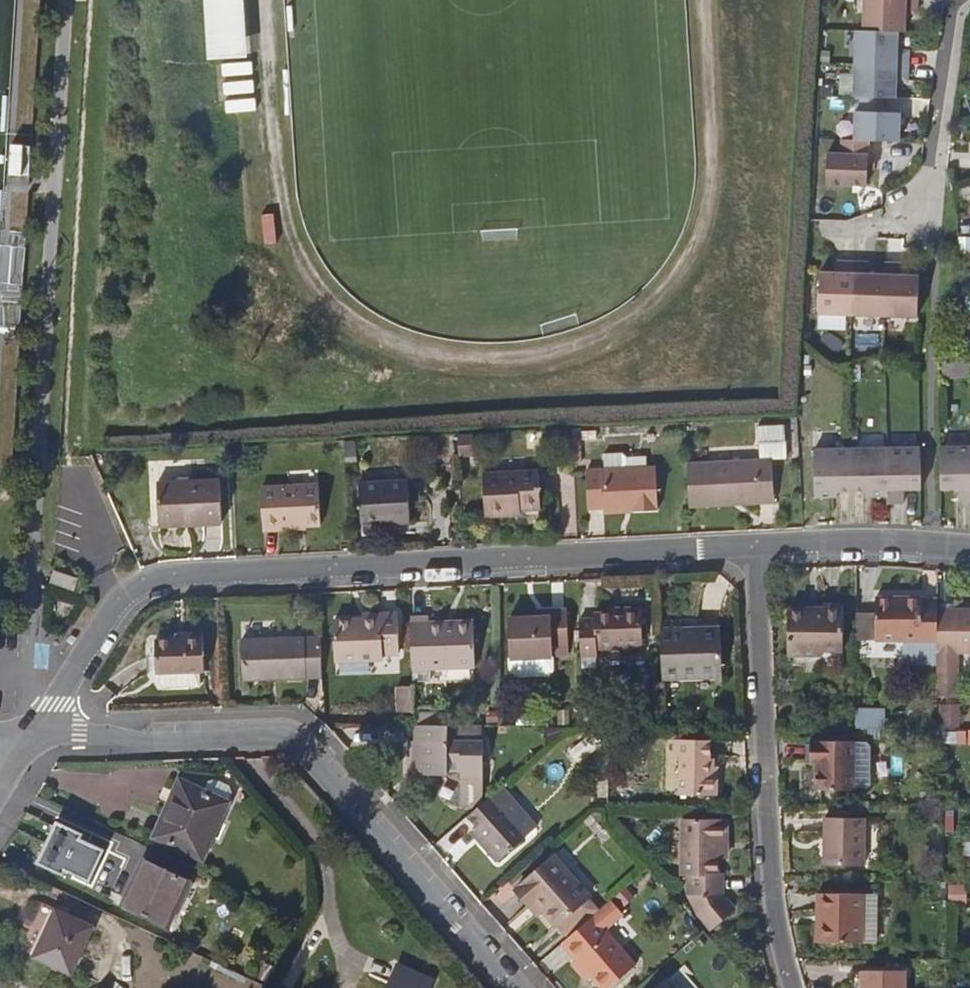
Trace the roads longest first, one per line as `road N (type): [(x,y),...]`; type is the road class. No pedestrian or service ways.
road 1 (residential): [(748,551),(147,582),(112,607),(36,738)]
road 2 (residential): [(505,987),(282,731),(36,738)]
road 3 (residential): [(748,551),(769,929),(784,987)]
road 4 (residential): [(969,549),(883,544),(748,551)]
road 5 (residential): [(911,210),(945,14),(959,0)]

